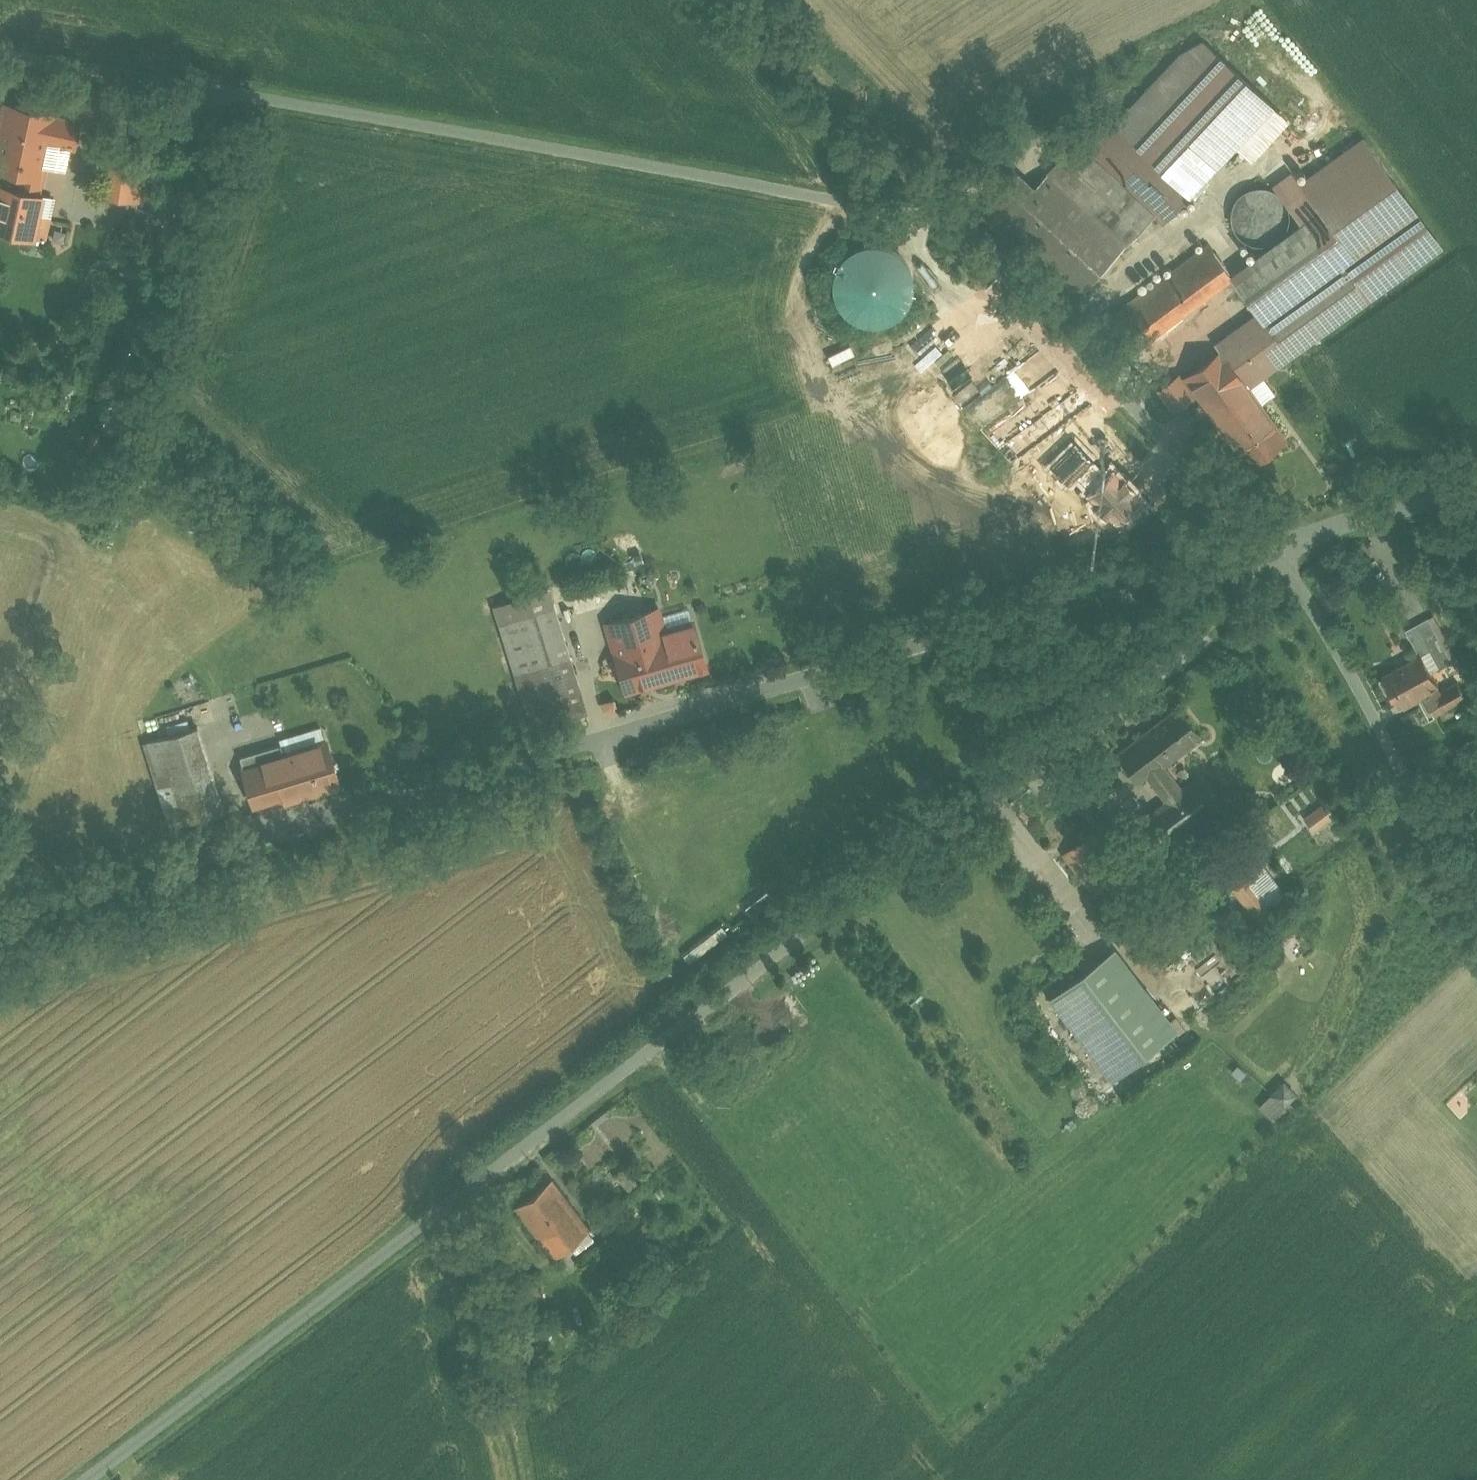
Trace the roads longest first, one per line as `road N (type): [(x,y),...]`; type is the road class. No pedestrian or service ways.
road 1 (unclassified): [(1280,540),(1204,639),(96,1479)]
road 2 (unclassified): [(0,55),(961,221),(1159,425),(1204,491),(1206,556)]
road 3 (unclassified): [(1206,556),(0,909)]
road 4 (residential): [(1476,894),(1423,823),(1280,540)]
road 5 (unclassified): [(1476,489),(1280,540)]

